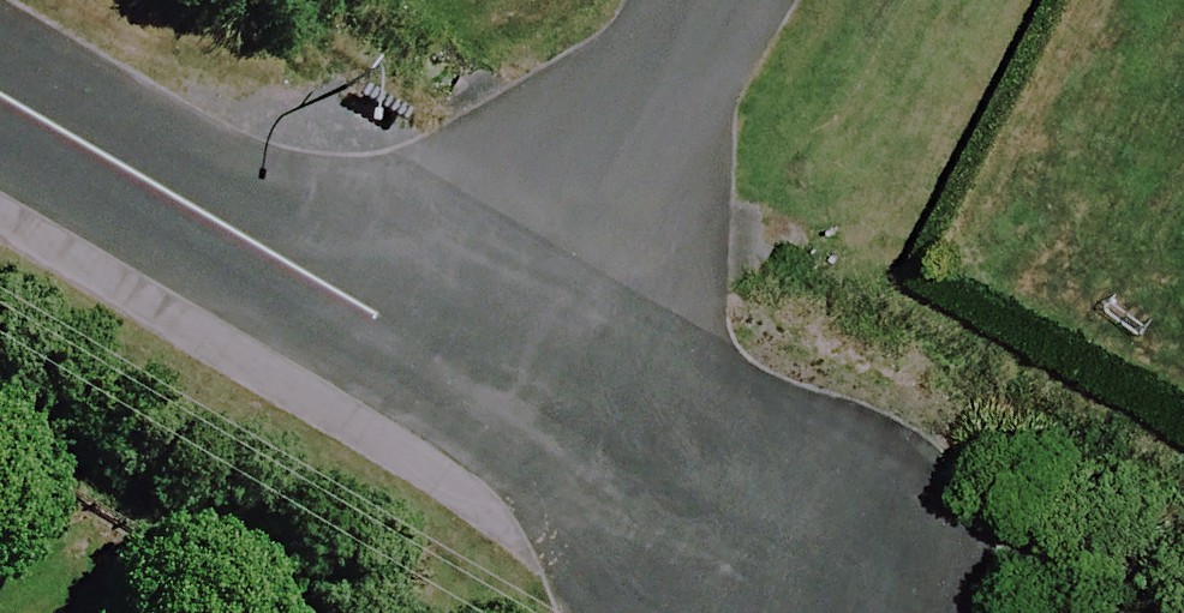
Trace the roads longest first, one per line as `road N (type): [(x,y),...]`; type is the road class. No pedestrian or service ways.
road 1 (residential): [(0,97),(482,377)]
road 2 (residential): [(722,0),(482,377)]
road 3 (residential): [(482,377),(783,589)]

